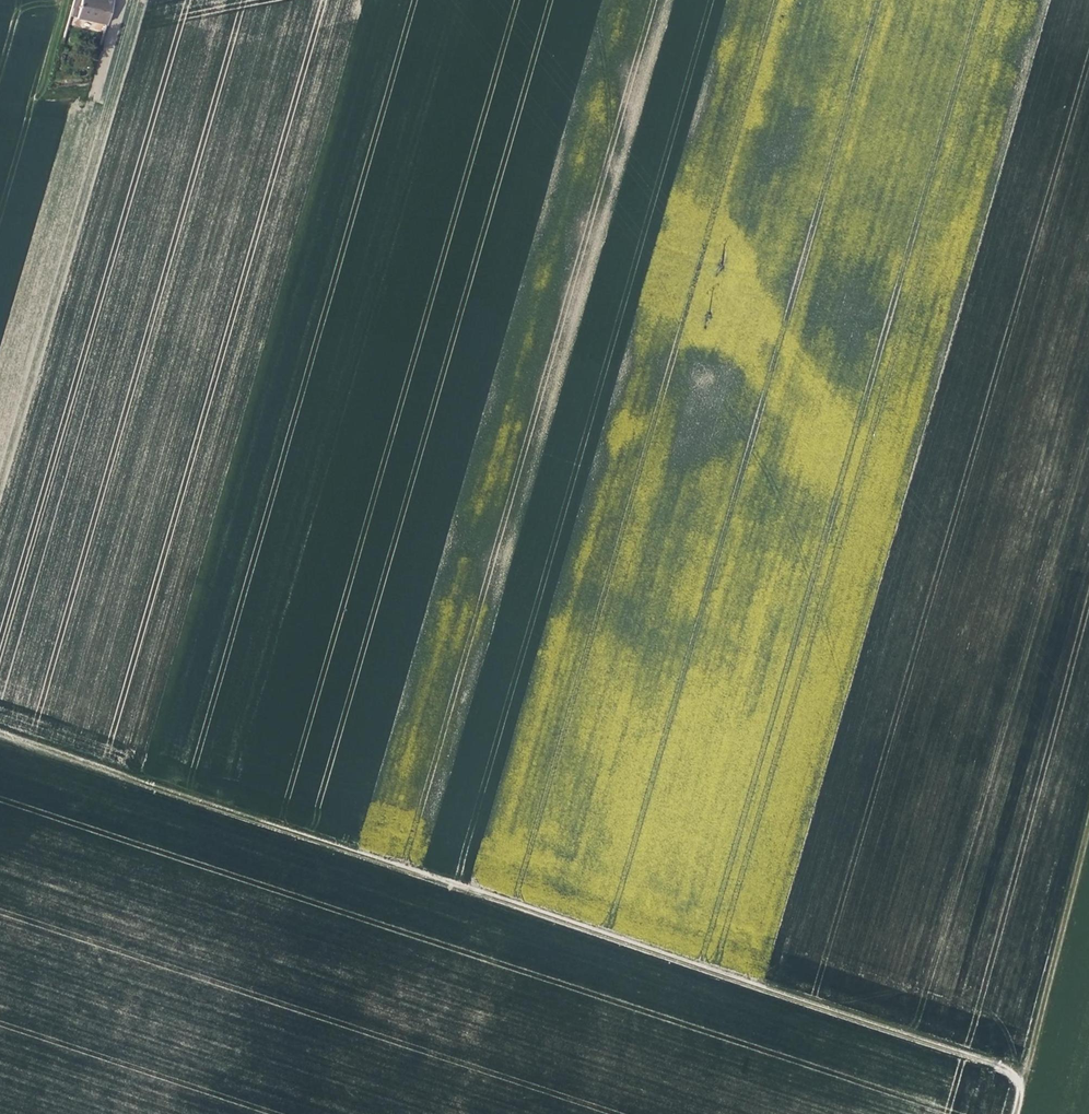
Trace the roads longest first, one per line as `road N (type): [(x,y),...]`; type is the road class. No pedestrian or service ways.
road 1 (track): [(1024,1079),(0,735)]
road 2 (track): [(1088,816),(1014,1113)]

